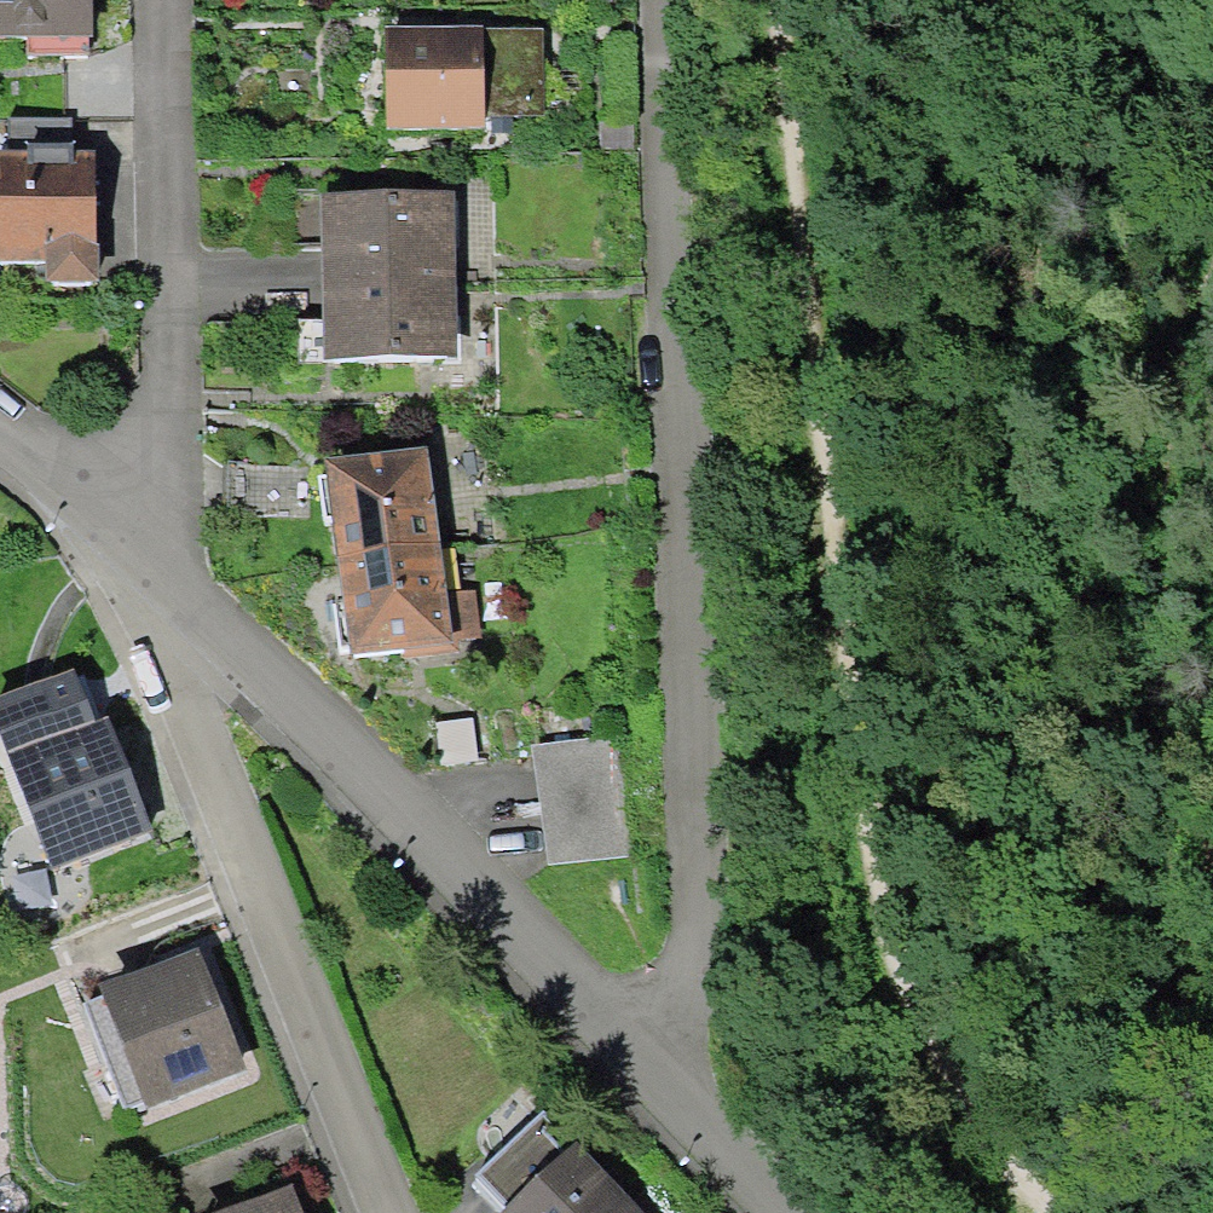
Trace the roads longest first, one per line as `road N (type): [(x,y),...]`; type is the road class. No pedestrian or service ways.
road 1 (track): [(778,0),(870,894),(1021,1212)]
road 2 (residential): [(641,1053),(699,968),(704,929),(667,0)]
road 3 (residential): [(641,1053),(129,547)]
road 4 (residential): [(396,1212),(129,547)]
road 5 (residential): [(129,547),(179,395),(169,0)]
road 6 (residential): [(791,1212),(641,1053)]
road 7 (residential): [(129,547),(0,438)]

